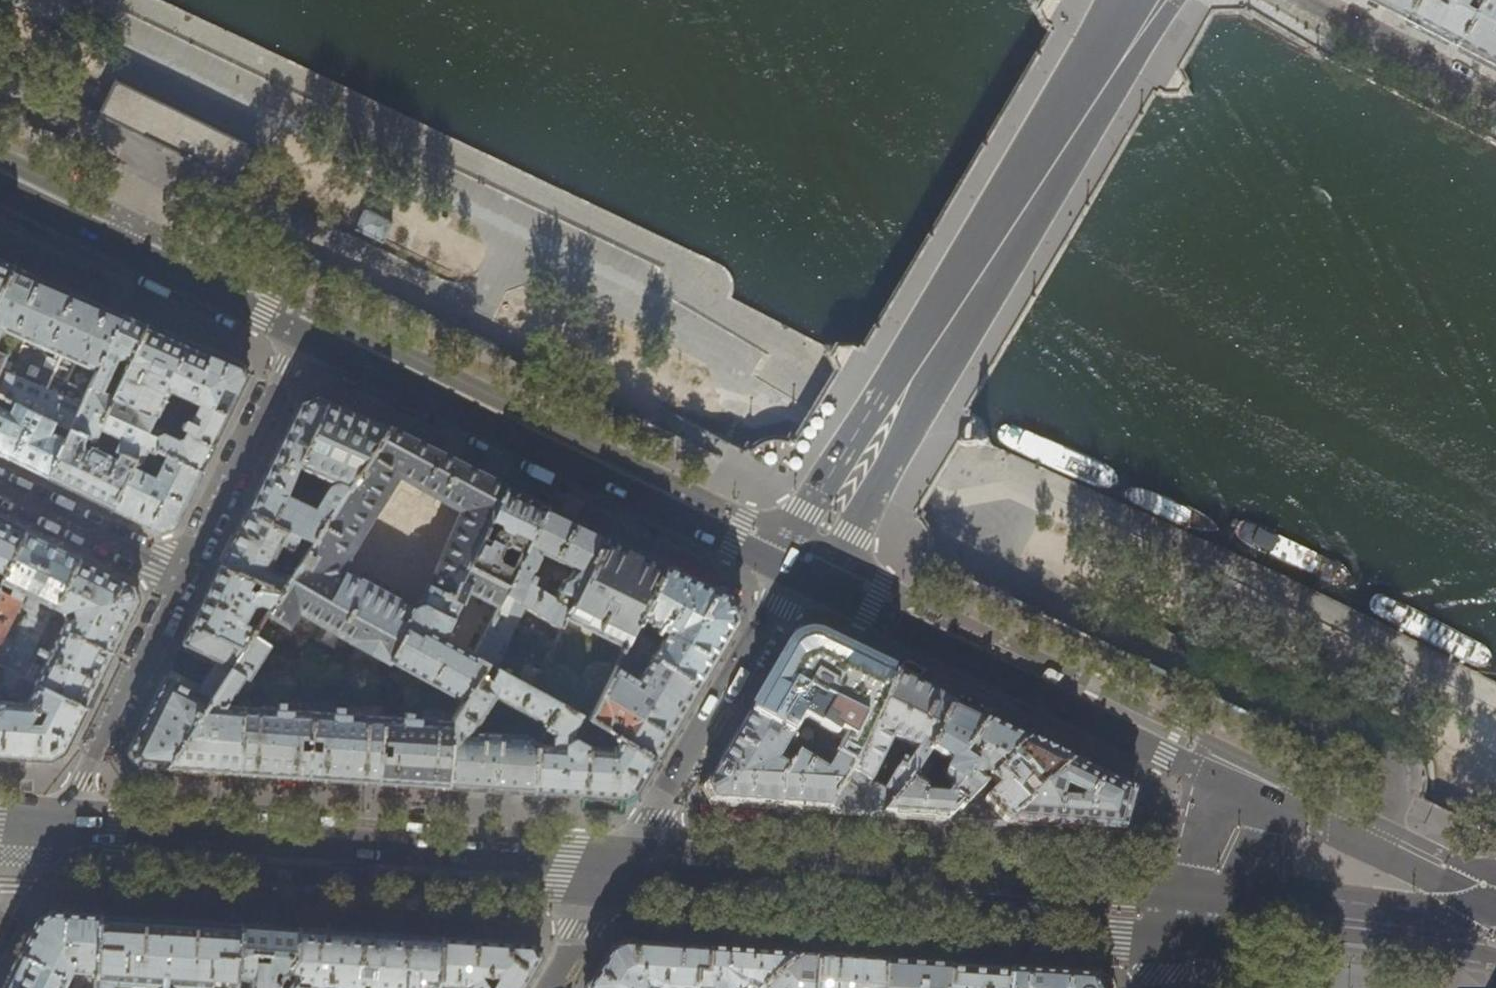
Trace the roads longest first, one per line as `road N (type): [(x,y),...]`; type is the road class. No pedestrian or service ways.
road 1 (tertiary): [(794,576),(1140,0)]
road 2 (primary): [(57,824),(622,868)]
road 3 (primary): [(622,868),(740,885),(1184,913)]
road 4 (primary): [(794,576),(302,329)]
road 5 (primary): [(1218,776),(794,576)]
road 6 (residential): [(794,576),(622,868)]
road 7 (primary): [(302,329),(0,179)]
road 8 (residential): [(57,824),(185,575)]
road 9 (residential): [(185,575),(302,329)]
road 10 (primary): [(1482,896),(1273,802)]
road 11 (residential): [(1299,0),(1495,104)]
road 12 (residential): [(185,575),(0,486)]
road 13 (primary): [(1321,909),(1495,955)]
road 14 (primary): [(1321,909),(1482,896)]
road 15 (tertiary): [(1218,776),(1184,913)]
road 16 (residential): [(622,868),(553,987)]

